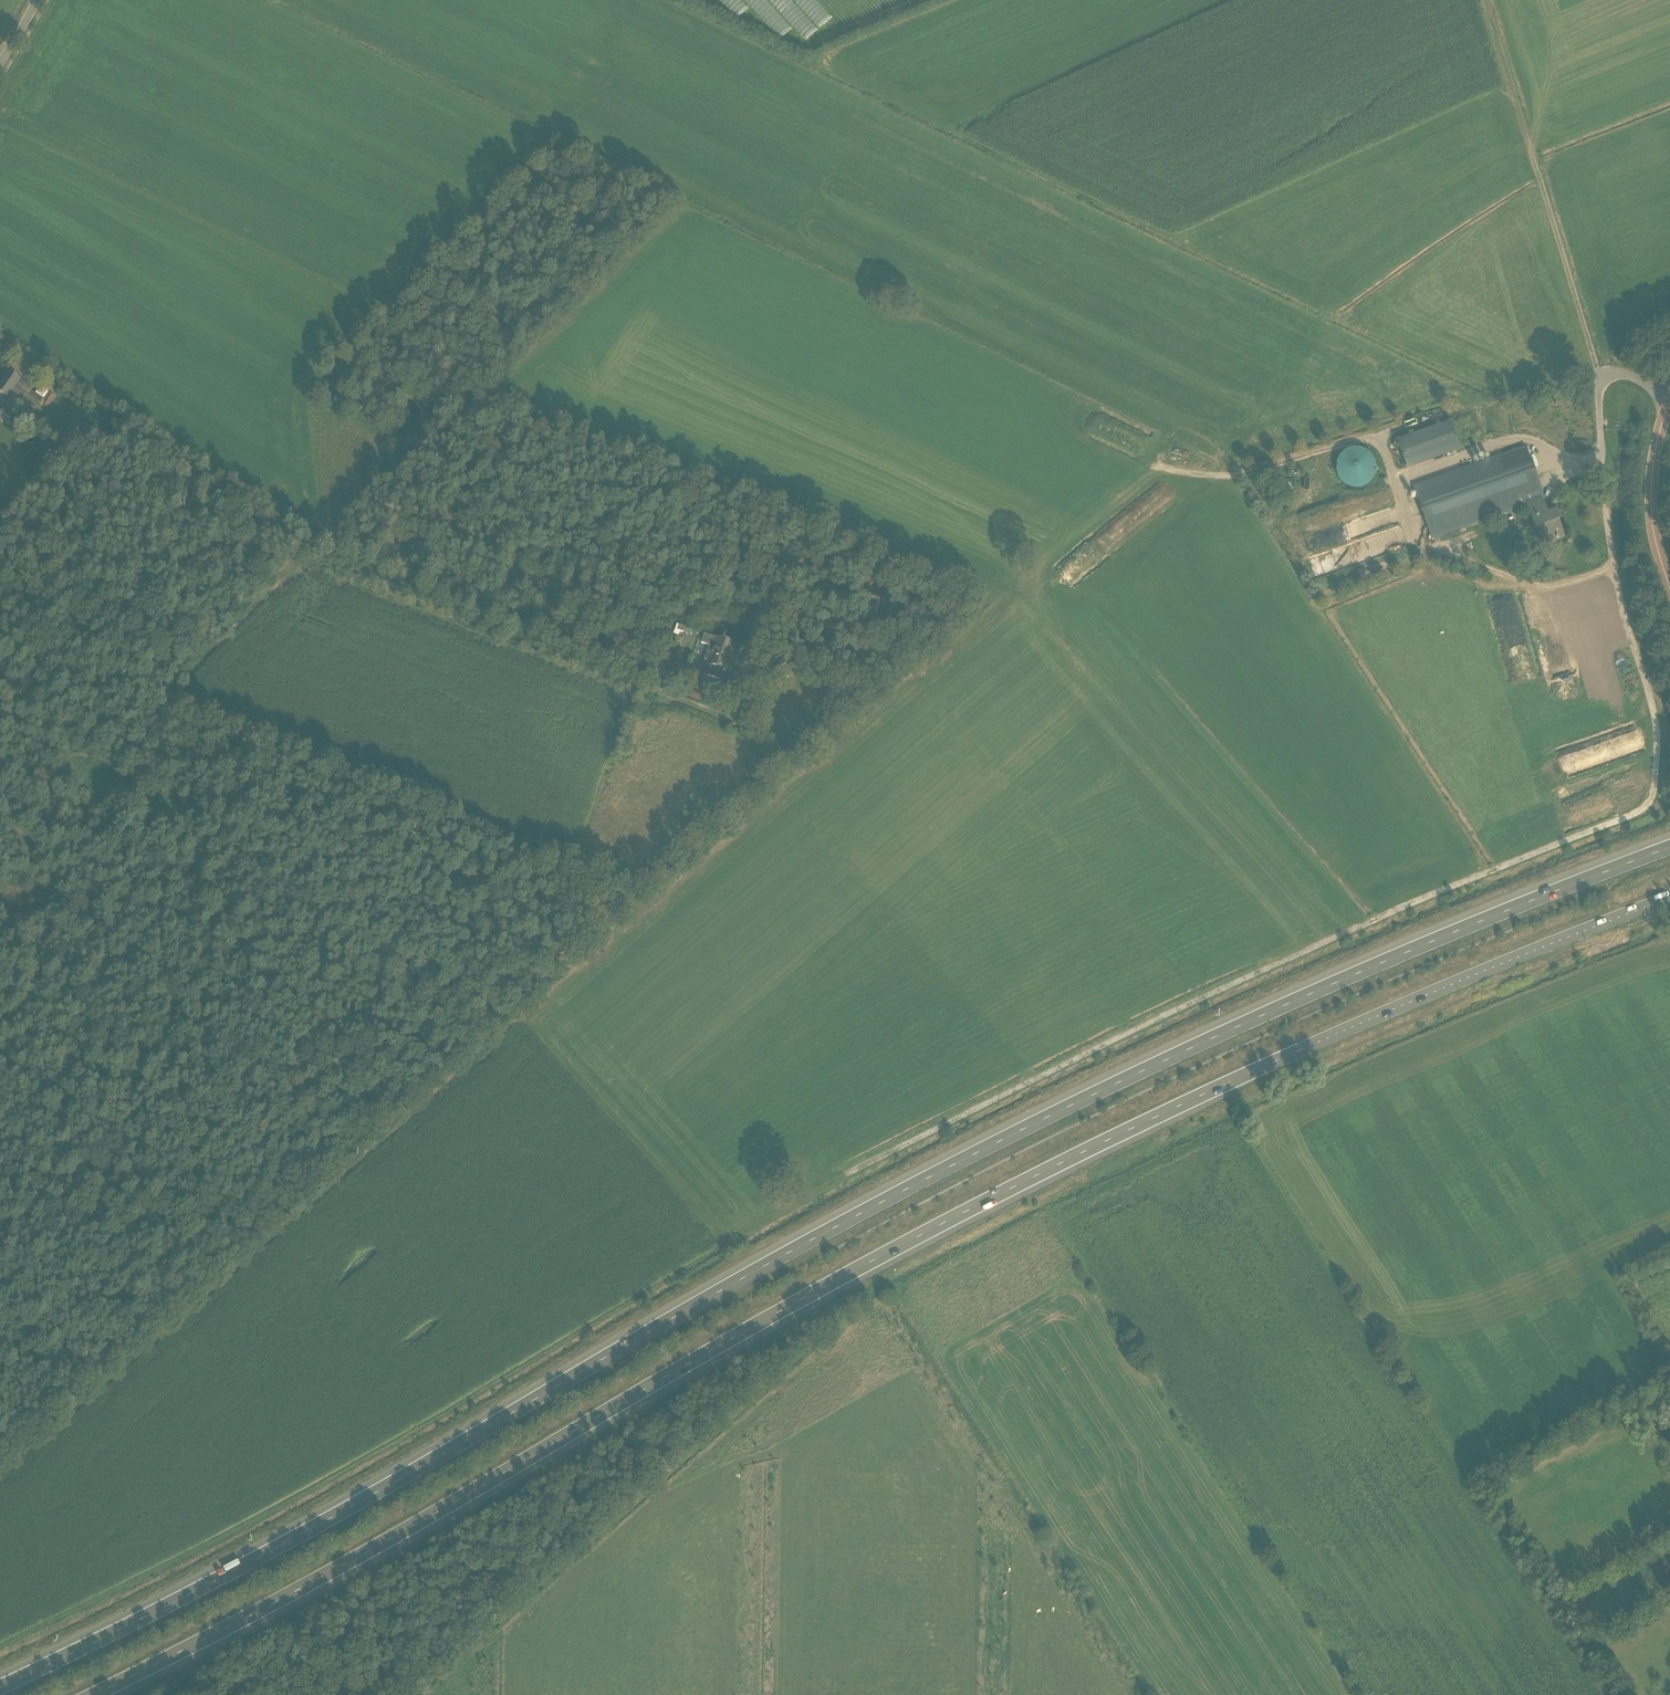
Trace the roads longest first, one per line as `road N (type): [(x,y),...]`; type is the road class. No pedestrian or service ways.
road 1 (trunk): [(1669,848),(1392,959),(976,1153),(287,1543),(0,1687)]
road 2 (trunk): [(95,1694),(308,1587),(684,1366),(995,1197),(1412,1002),(1669,898)]
road 3 (track): [(0,1443),(360,1131),(386,1077),(360,1040),(337,964),(288,889),(187,789),(177,722),(155,681),(0,588)]
road 4 (track): [(769,690),(749,718),(731,721),(290,543),(0,341)]
road 5 (track): [(490,1386),(901,1146)]
road 6 (unclassified): [(1669,588),(1651,491),(1669,396)]

